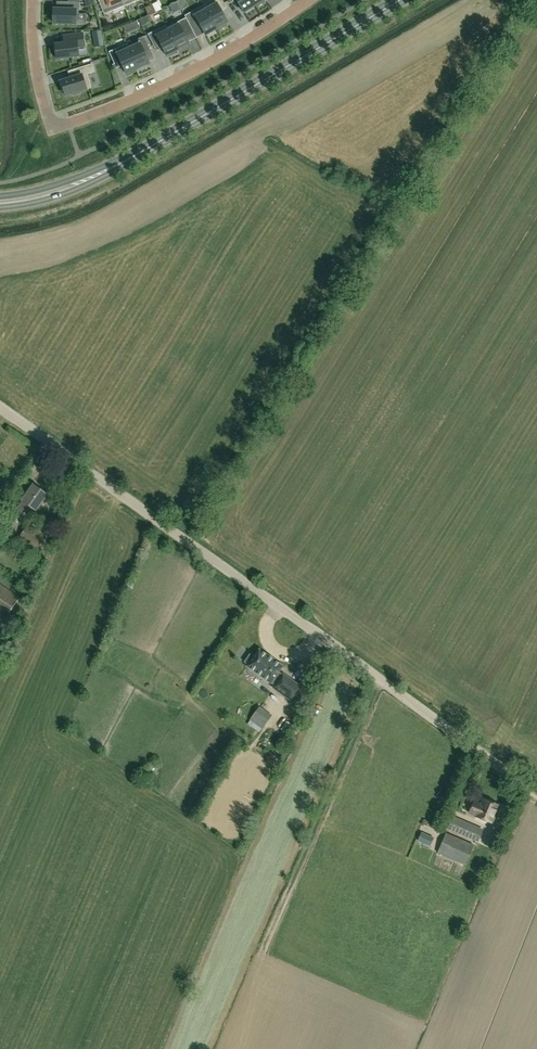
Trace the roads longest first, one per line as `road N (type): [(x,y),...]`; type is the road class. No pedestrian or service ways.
road 1 (unclassified): [(536,790),(0,406)]
road 2 (secondary): [(402,0),(107,170),(0,201)]
road 3 (residential): [(33,0),(37,70),(53,128),(180,77),(308,0)]

